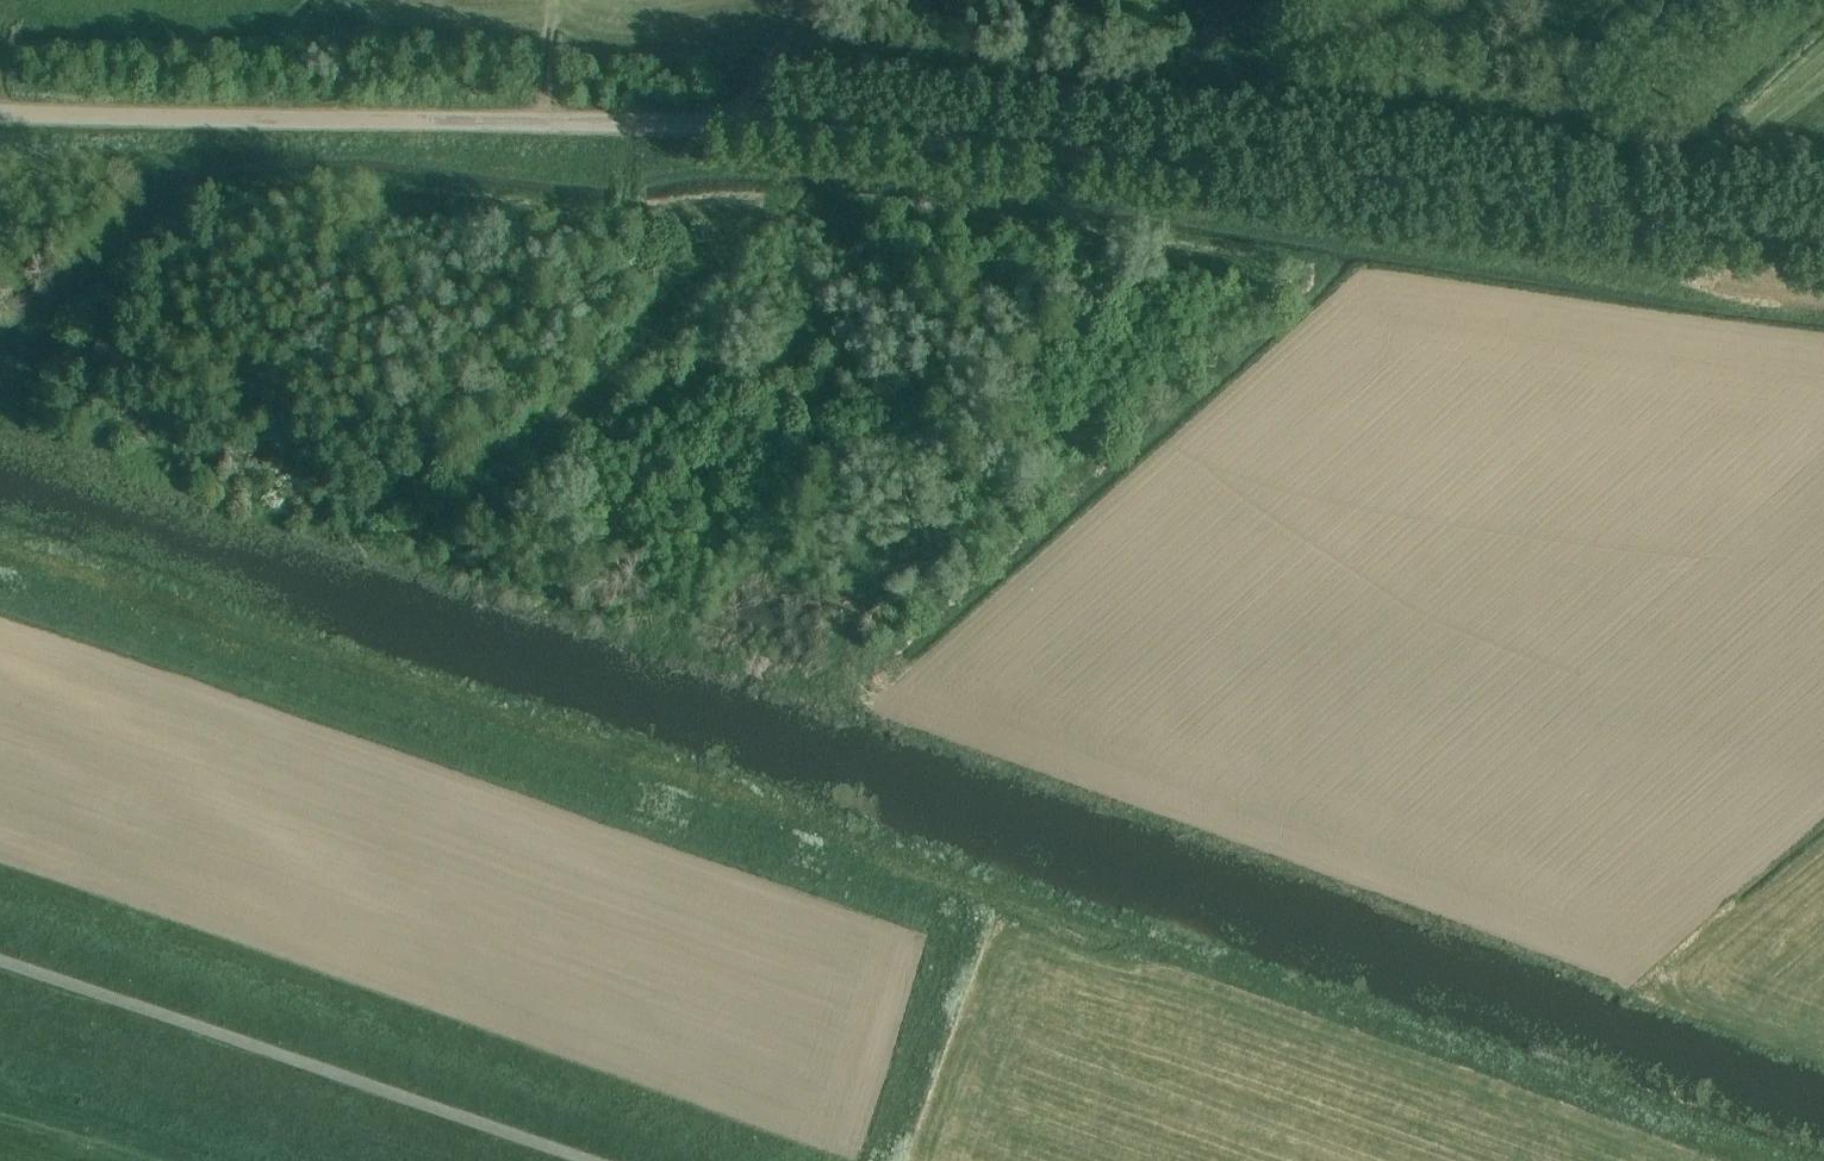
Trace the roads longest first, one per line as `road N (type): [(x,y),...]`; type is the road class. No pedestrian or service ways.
road 1 (tertiary): [(1823,238),(760,122),(305,109),(0,111)]

